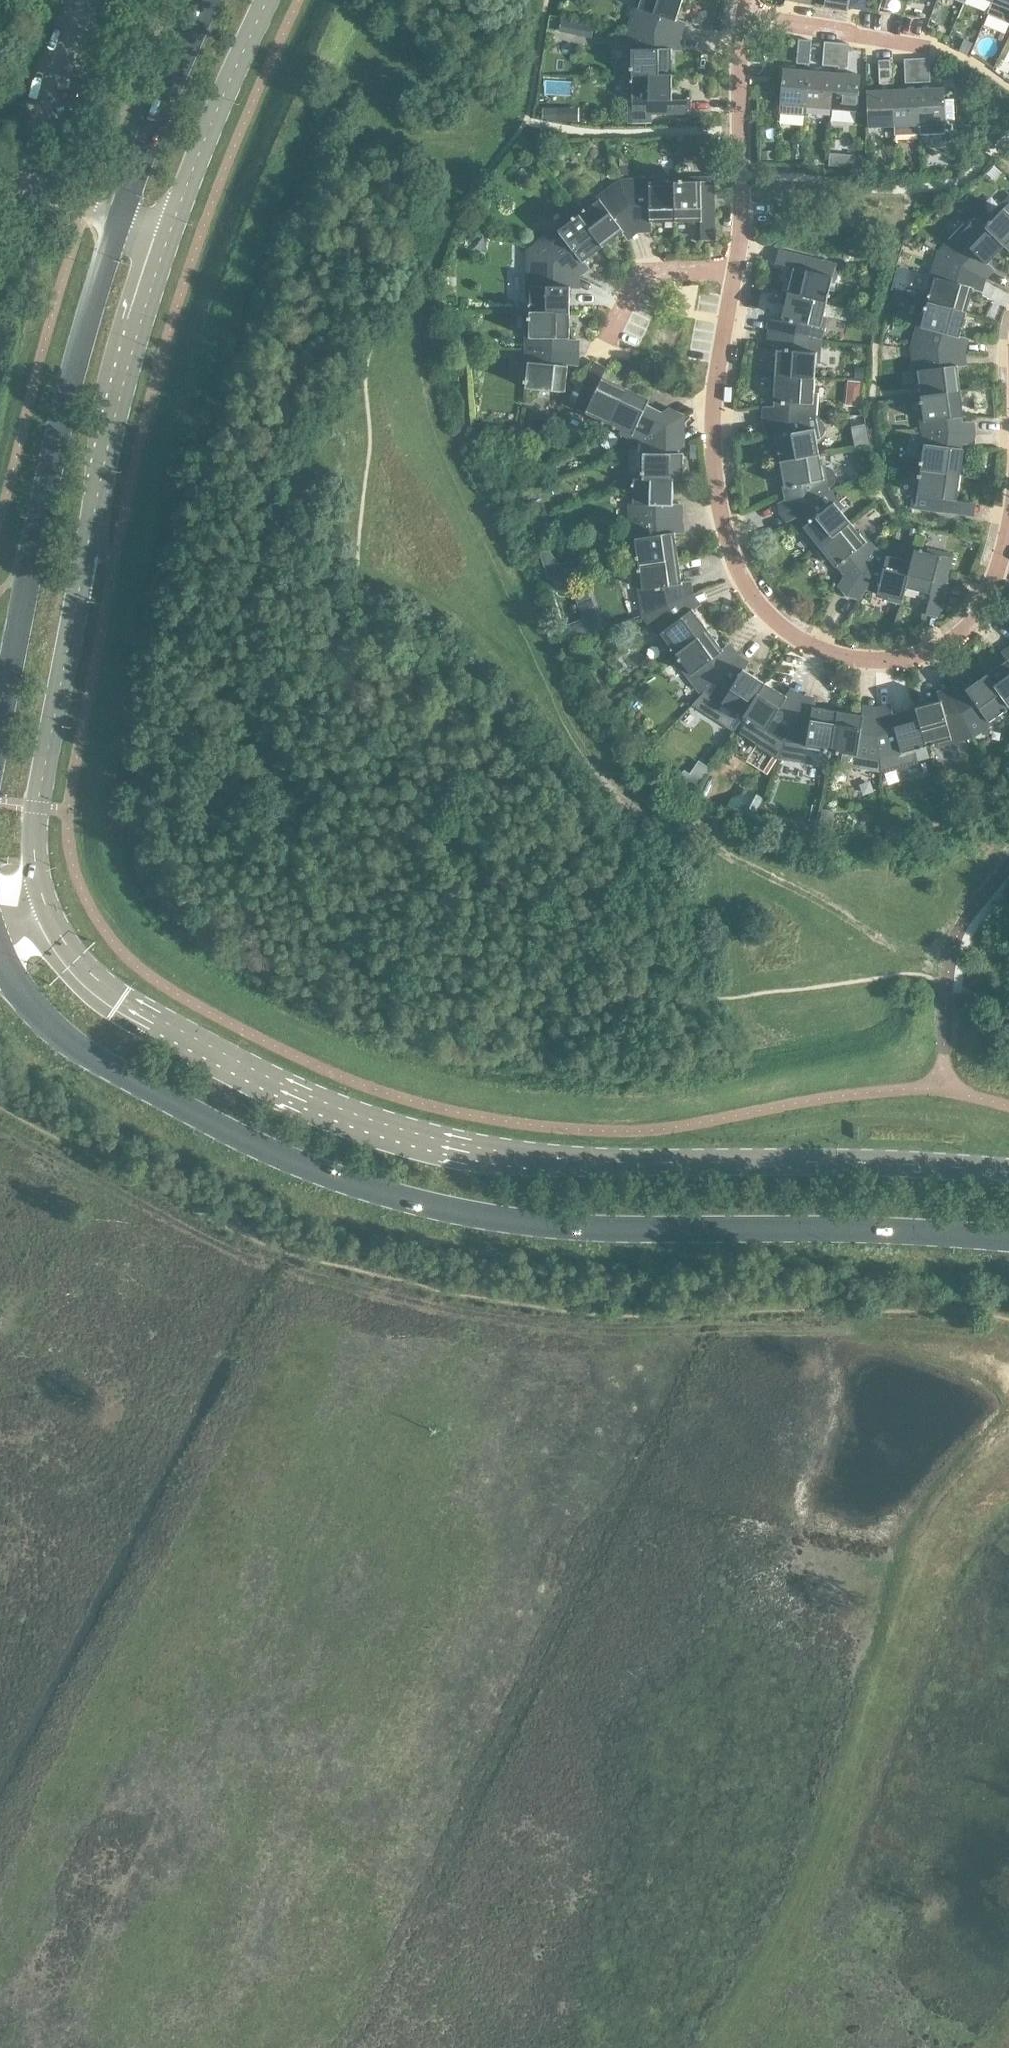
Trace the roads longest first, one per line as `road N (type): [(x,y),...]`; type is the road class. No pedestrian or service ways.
road 1 (secondary): [(0,958),(58,1031),(194,1116),(306,1170),(437,1210),(554,1226),(1008,1238)]
road 2 (secondary): [(1008,1174),(552,1157),(481,1151),(399,1130),(318,1103),(125,999),(51,917)]
road 3 (secondary): [(51,917),(33,848),(35,808),(115,413),(168,239)]
road 4 (residential): [(1008,520),(992,588),(975,618),(943,646),(899,659),(853,657),(774,623),(732,556),(720,503),(717,377),(737,268)]
road 5 (secondary): [(119,222),(61,431),(0,732)]
road 6 (secondary): [(168,239),(271,0)]
road 7 (residential): [(737,268),(740,16)]
road 8 (secondary): [(208,0),(119,222)]
road 9 (residential): [(917,40),(740,16)]
road 10 (residential): [(610,337),(639,272),(737,268)]
road 11 (unclassified): [(4,169),(41,194),(119,222)]

